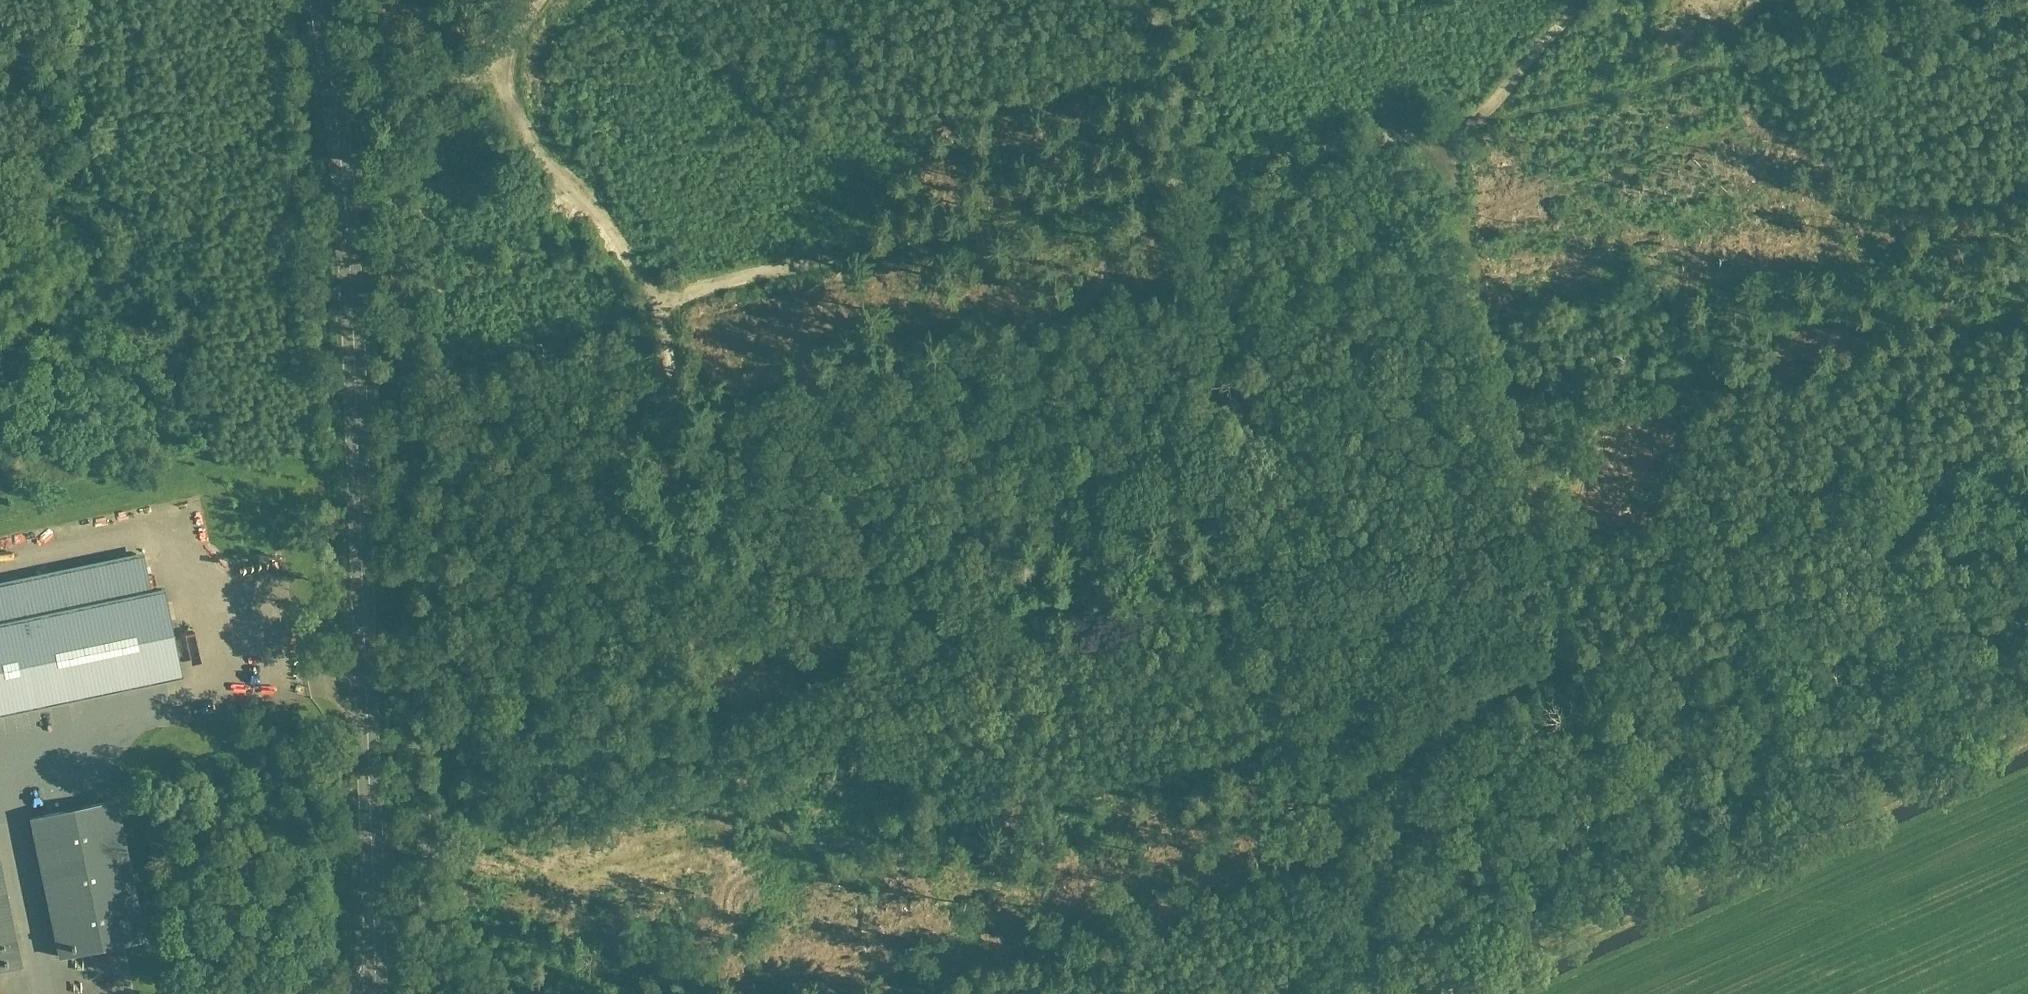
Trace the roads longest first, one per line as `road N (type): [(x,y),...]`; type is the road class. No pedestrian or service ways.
road 1 (track): [(662,297),(725,742),(743,782),(777,817),(832,840),(1491,707),(1553,680),(1570,645),(1514,391)]
road 2 (tertiary): [(372,990),(351,298),(318,0)]
road 3 (track): [(662,297),(1445,123)]
road 4 (track): [(1460,993),(2027,737)]
road 5 (track): [(2027,321),(1658,394),(1514,391)]
road 6 (track): [(1445,123),(1702,66),(1758,0)]
road 7 (track): [(1702,66),(2027,2)]
road 8 (track): [(502,72),(529,145),(573,215),(662,297)]
road 9 (track): [(1514,391),(1445,123)]
road 10 (track): [(777,817),(735,993)]
road 11 (track): [(1227,0),(1209,175)]
road 12 (track): [(1477,116),(1575,0)]

